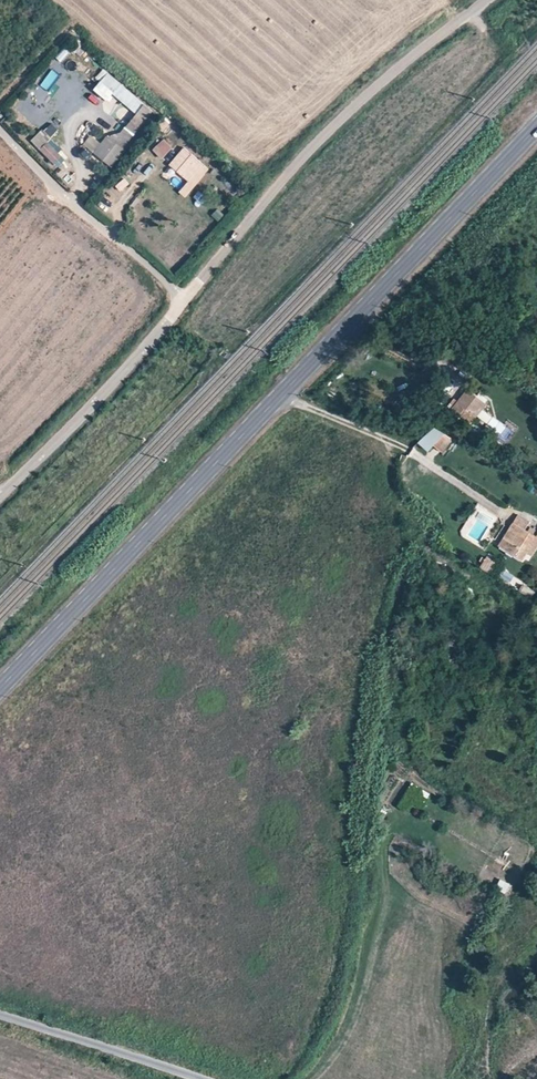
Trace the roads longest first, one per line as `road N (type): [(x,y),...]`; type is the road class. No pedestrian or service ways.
road 1 (tertiary): [(0,687),(536,127)]
road 2 (unclassified): [(183,304),(324,132),(484,0)]
road 3 (unclassified): [(0,494),(183,304)]
road 4 (unclassified): [(183,304),(0,129)]
road 5 (unclassified): [(199,1078),(0,1016)]

